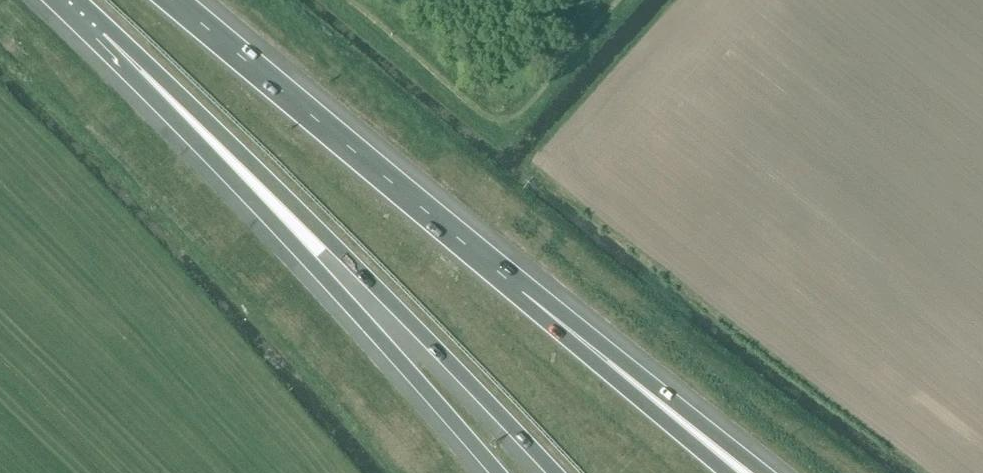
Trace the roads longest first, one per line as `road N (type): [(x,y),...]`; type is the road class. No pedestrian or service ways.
road 1 (motorway): [(103,34),(337,247),(555,472)]
road 2 (motorway): [(103,34),(496,472)]
road 3 (motorway): [(521,295),(175,0)]
road 4 (motorway): [(759,472),(521,295)]
road 5 (motorway): [(725,472),(521,295)]

